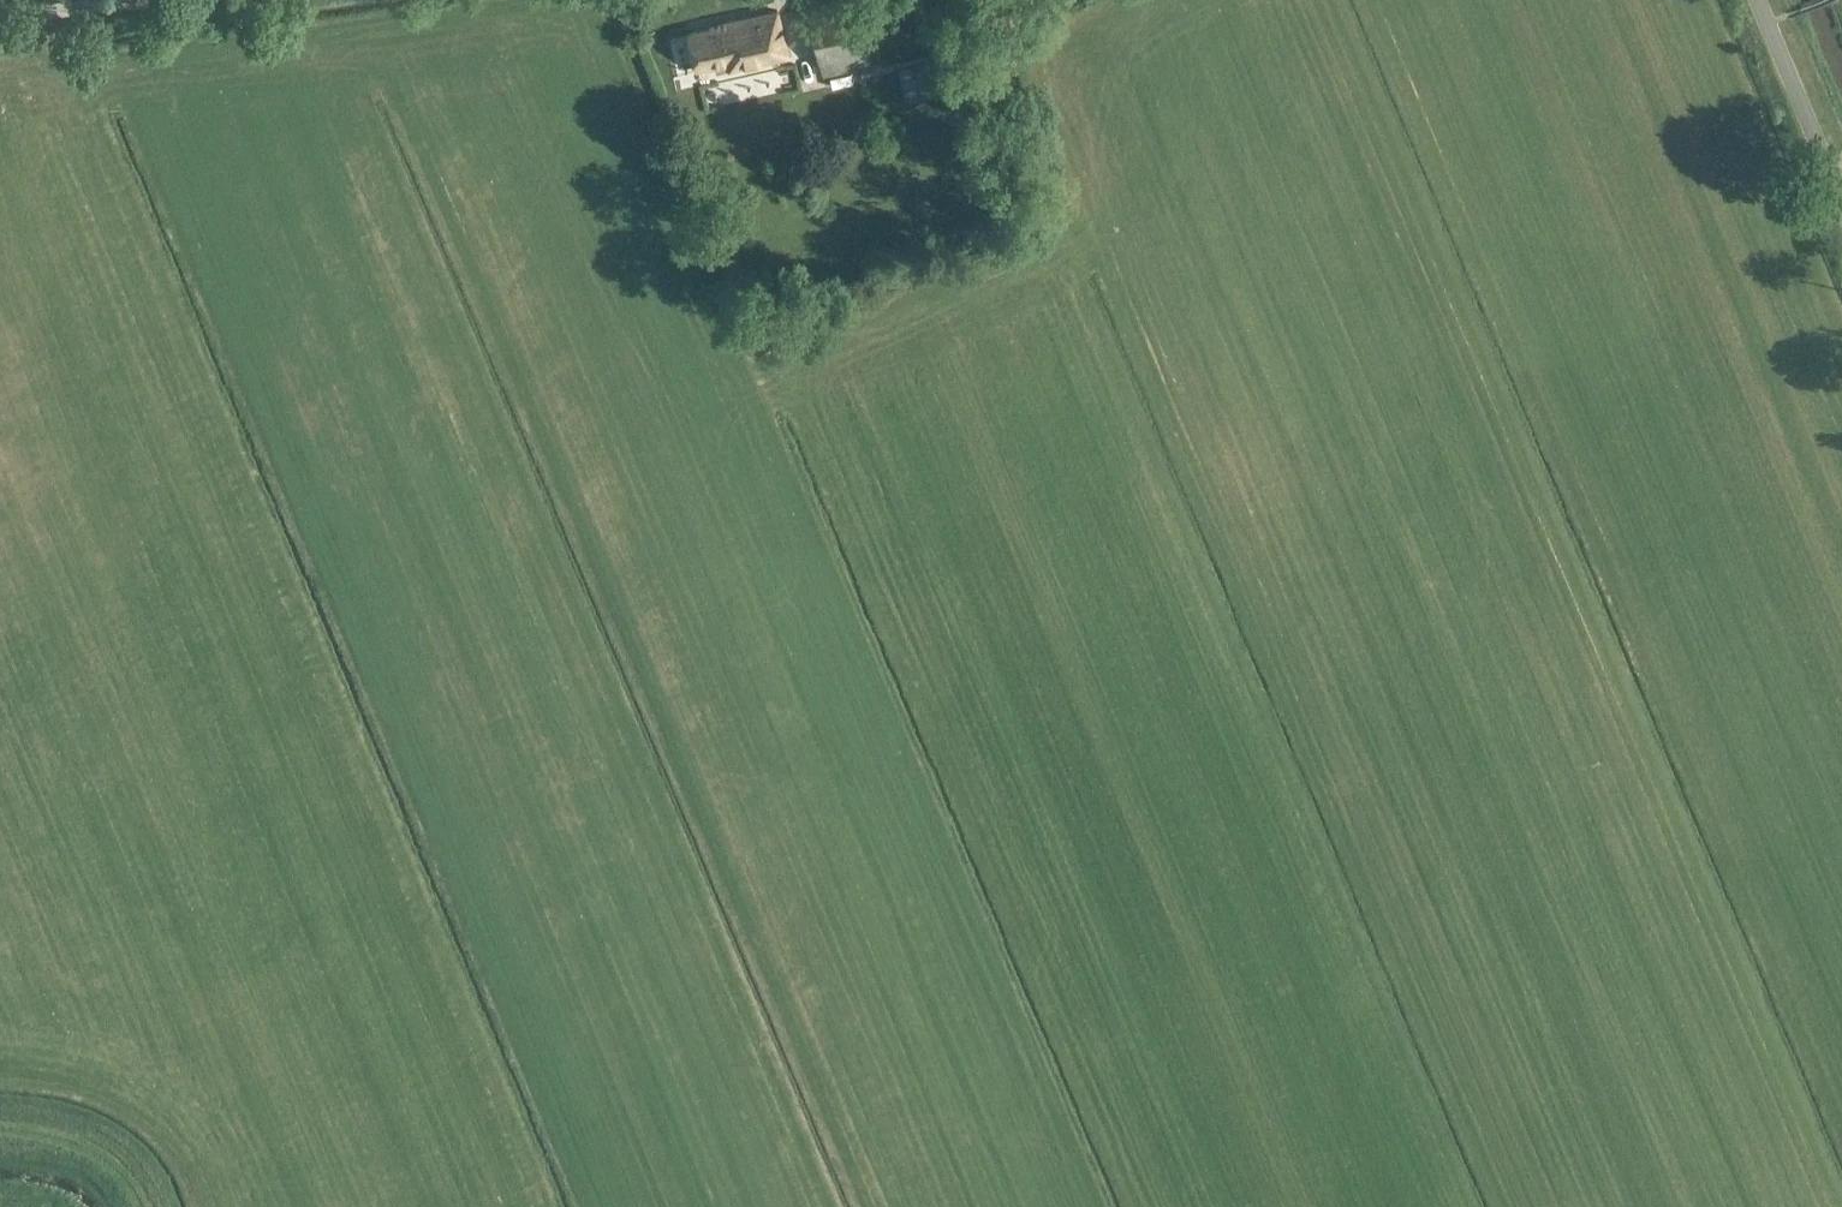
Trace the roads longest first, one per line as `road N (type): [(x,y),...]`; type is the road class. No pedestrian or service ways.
road 1 (unclassified): [(1841,205),(1756,0)]
road 2 (unclassified): [(136,0),(0,18)]

